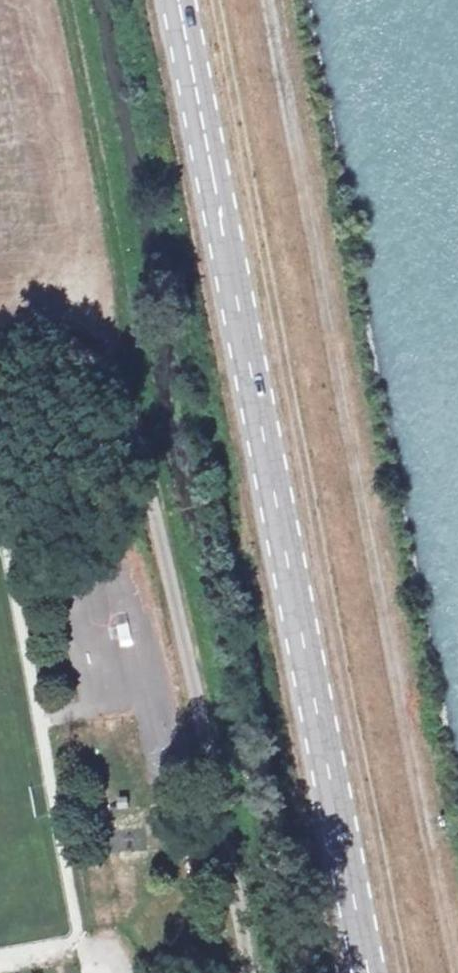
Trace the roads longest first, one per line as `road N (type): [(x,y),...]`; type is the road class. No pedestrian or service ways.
road 1 (primary): [(172,0),(367,972)]
road 2 (track): [(218,0),(406,972)]
road 3 (track): [(457,963),(266,0)]
road 4 (track): [(251,972),(144,452),(112,365),(79,345),(0,341)]

